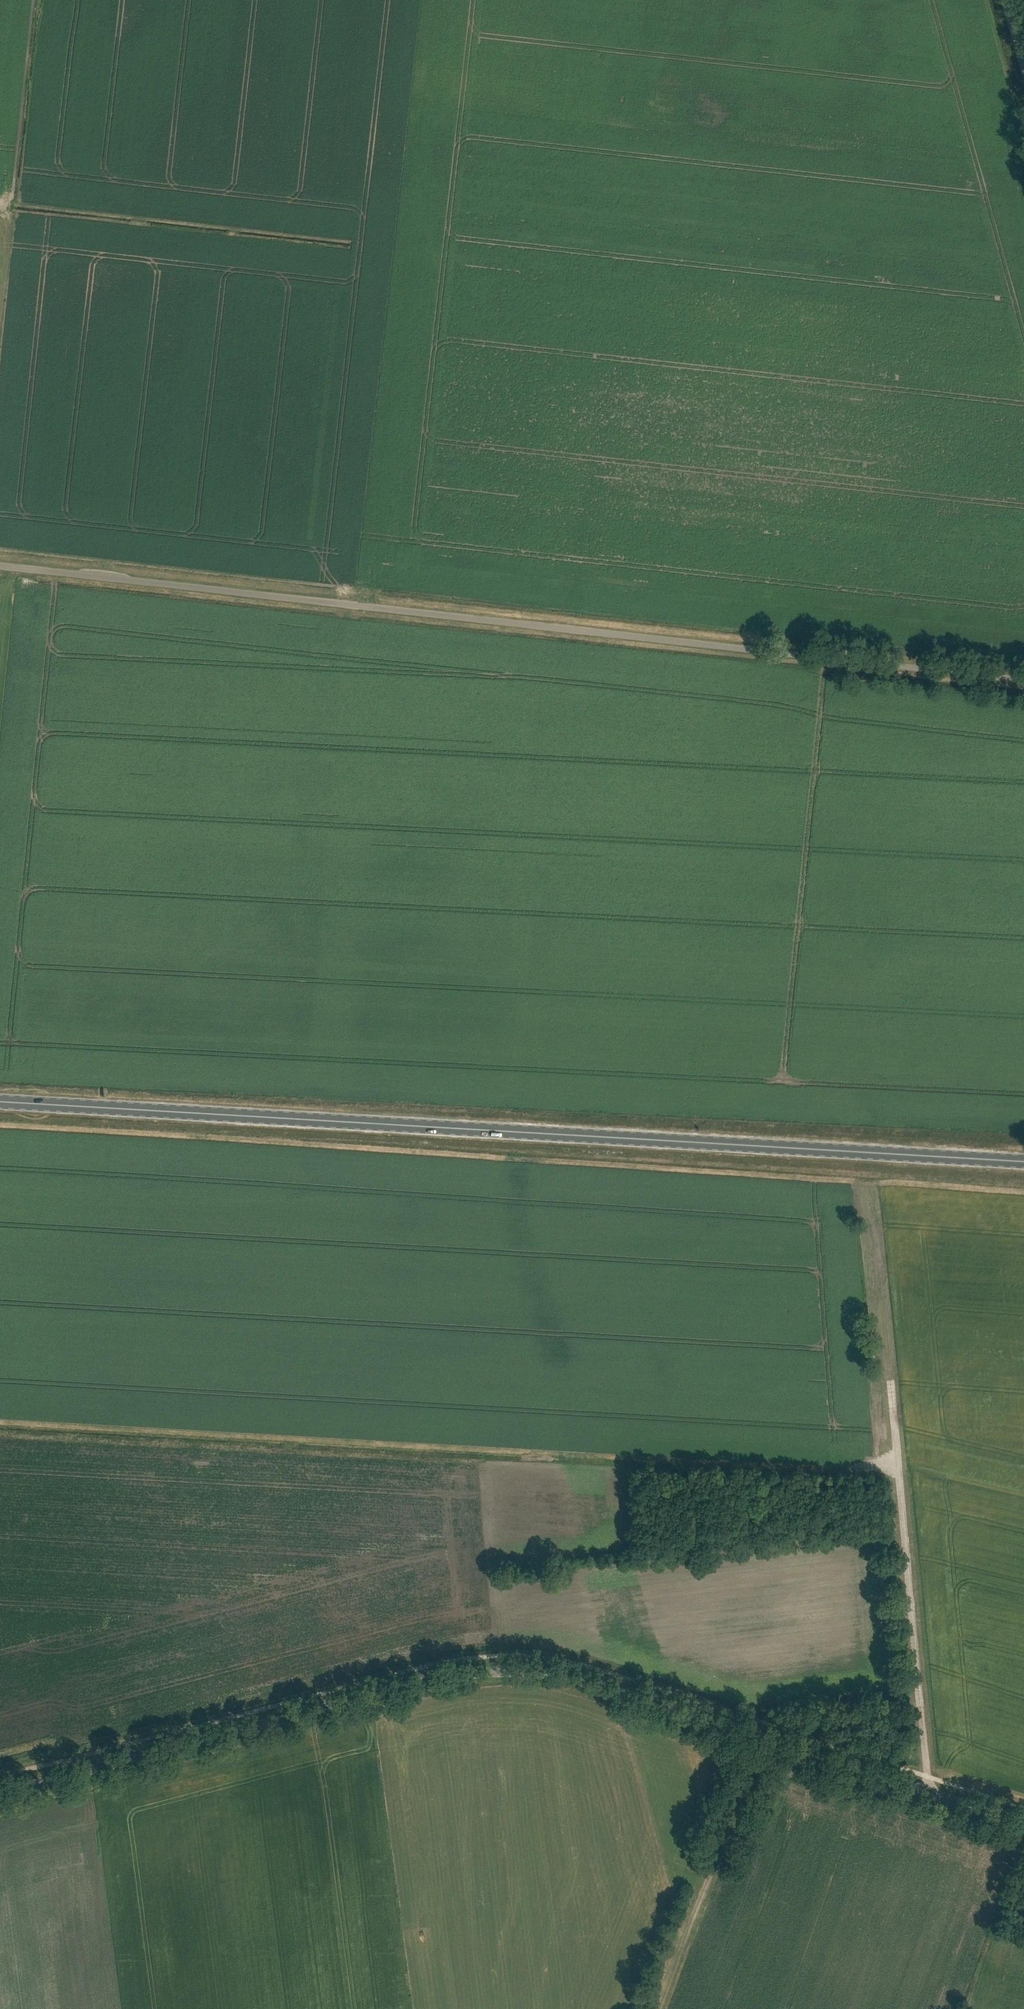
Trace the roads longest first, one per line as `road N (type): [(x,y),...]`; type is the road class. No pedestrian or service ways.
road 1 (tertiary): [(0,1793),(425,1683),(521,1672),(591,1684),(1023,1825)]
road 2 (unclassified): [(0,566),(1023,680)]
road 3 (primary): [(1023,1162),(0,1102)]
road 4 (track): [(660,2008),(764,1739)]

